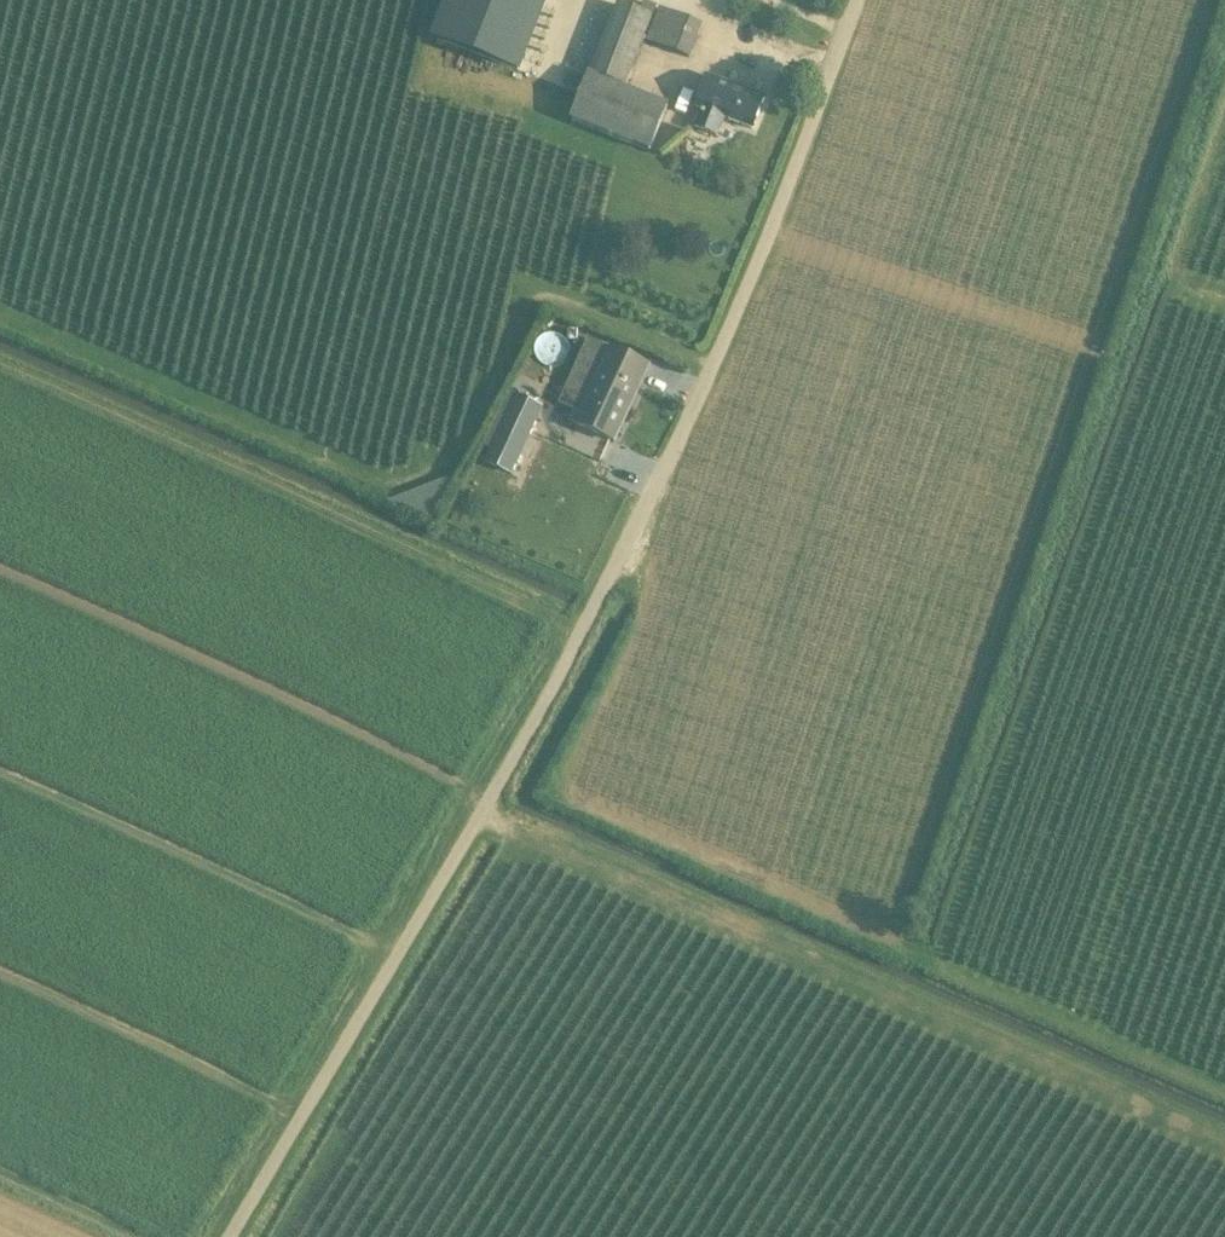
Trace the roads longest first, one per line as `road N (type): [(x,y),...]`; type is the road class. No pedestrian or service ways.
road 1 (unclassified): [(228,1236),(480,816),(573,644),(740,298),(856,0)]

